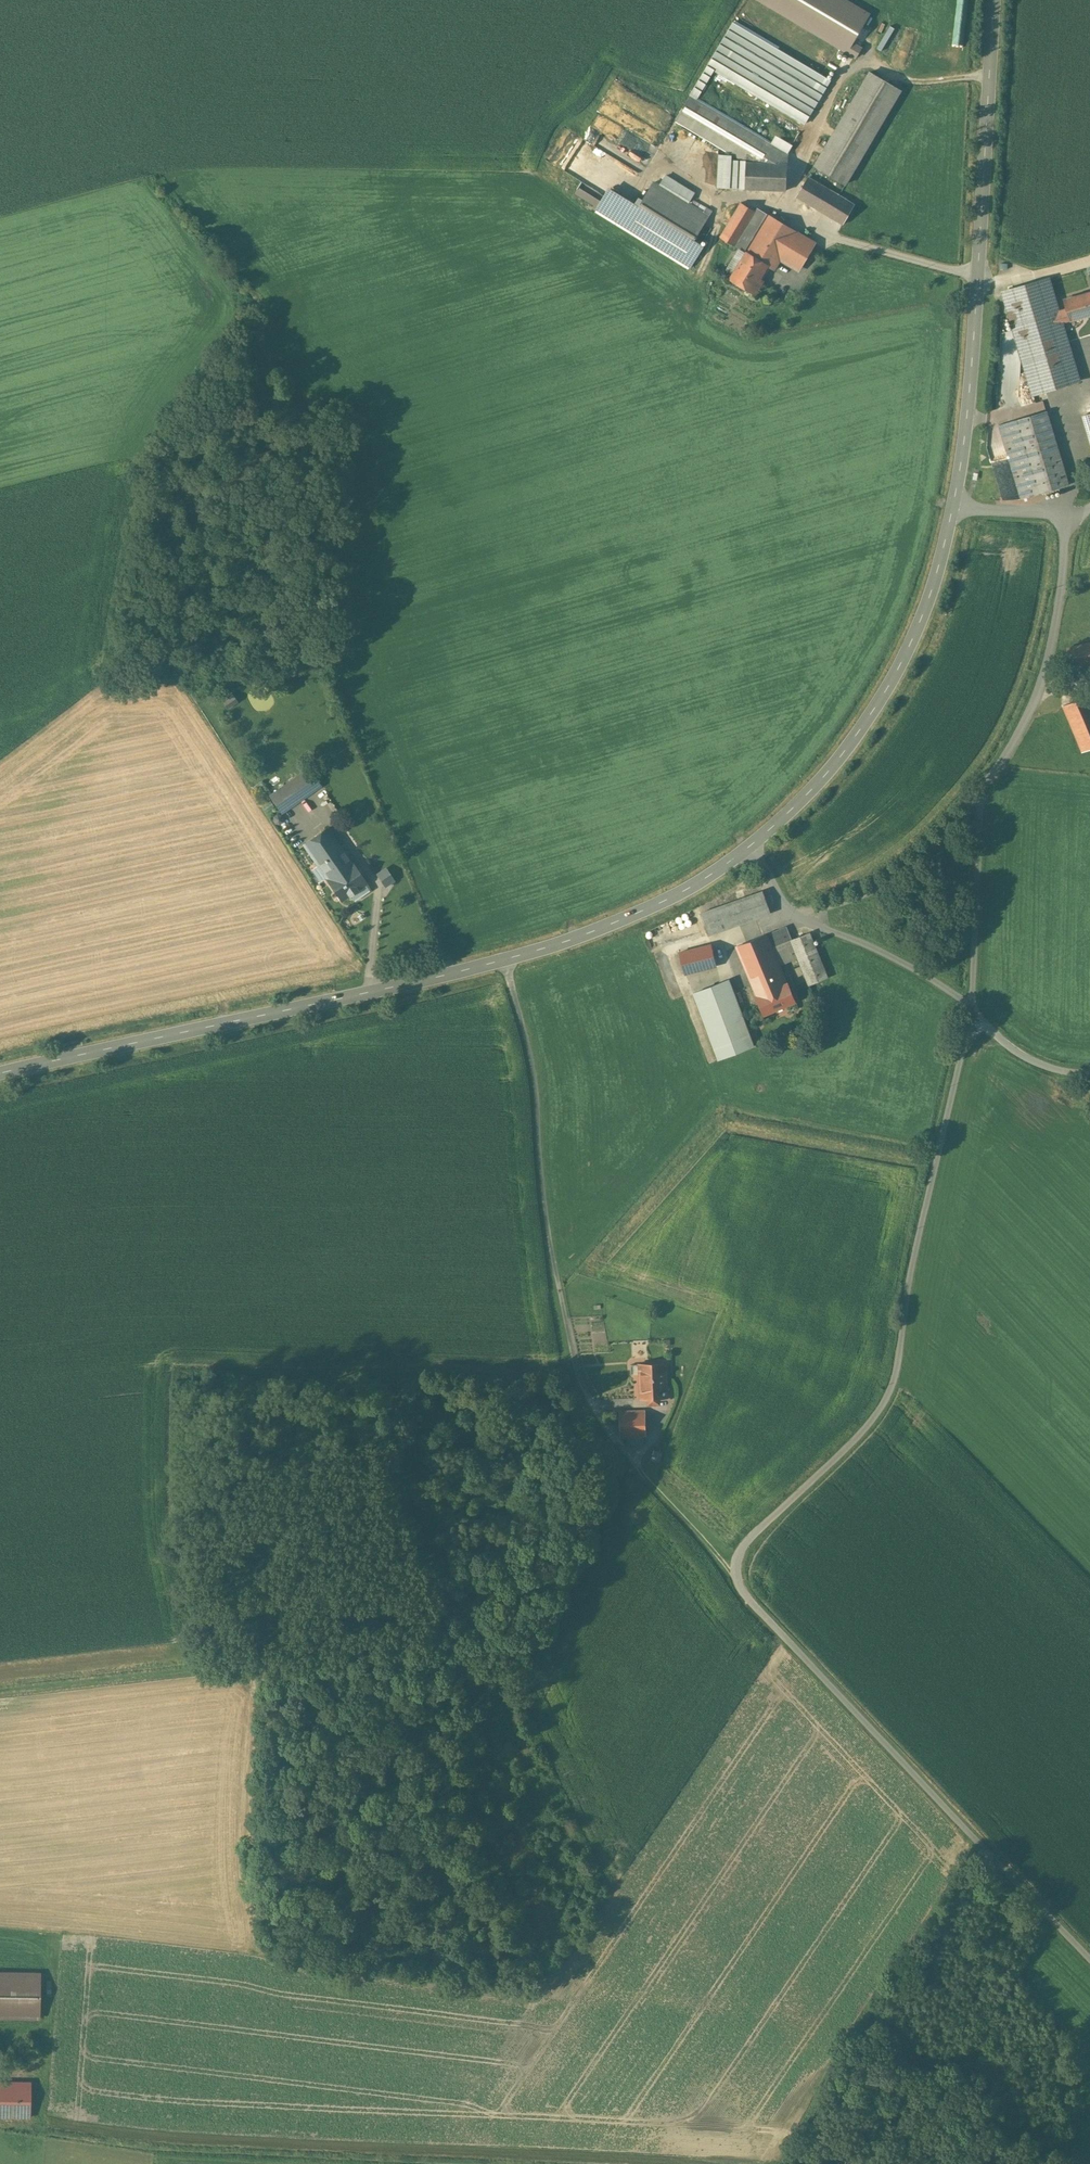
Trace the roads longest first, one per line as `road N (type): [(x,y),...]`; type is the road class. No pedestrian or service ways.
road 1 (unclassified): [(971,1011),(921,1207),(895,1375),(871,1420),(745,1542),(736,1572),(742,1590),(802,1660),(1089,1963)]
road 2 (tertiary): [(755,841),(678,895),(560,943),(0,1074)]
road 3 (tertiary): [(994,0),(974,337),(953,505)]
road 4 (tertiary): [(953,505),(916,632),(882,697),(834,766),(755,841)]
road 5 (unclassified): [(953,505),(1056,513),(1068,539),(1037,672),(982,783)]
road 6 (unclassified): [(982,783),(893,871),(798,912)]
road 7 (unclassified): [(982,783),(971,1011)]
road 8 (unclassified): [(971,1011),(905,966),(798,912)]
road 9 (track): [(631,1449),(647,1480),(736,1572)]
road 10 (unclassified): [(1089,1072),(1045,1065),(971,1011)]

